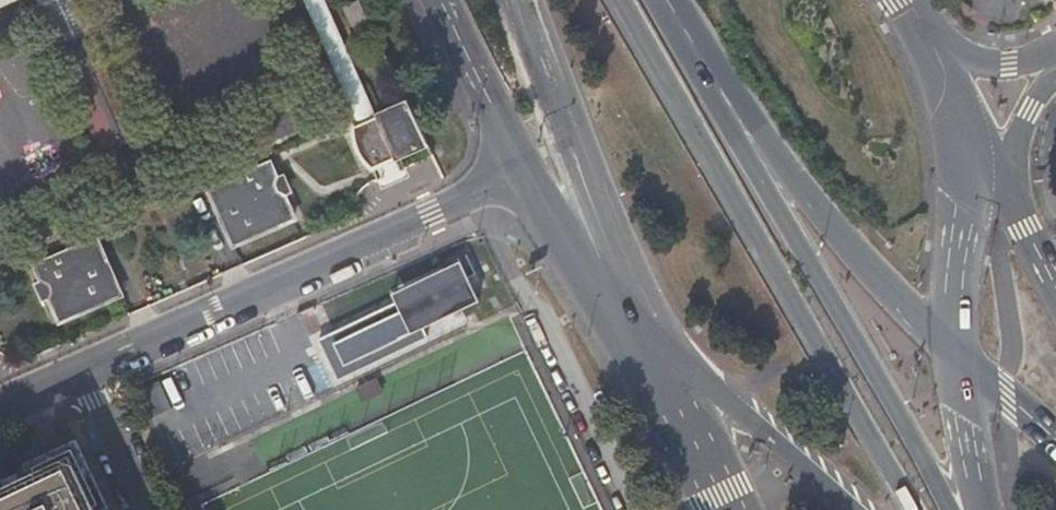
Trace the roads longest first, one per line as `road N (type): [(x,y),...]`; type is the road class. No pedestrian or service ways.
road 1 (trunk): [(622,0),(915,509)]
road 2 (trunk): [(949,509),(657,0)]
road 3 (residential): [(78,369),(522,173)]
road 4 (trunk): [(958,365),(836,237),(746,113),(680,0)]
road 5 (trunk): [(522,0),(631,328)]
road 6 (secondary): [(958,365),(953,300),(967,183),(956,101)]
road 7 (secondary): [(656,367),(730,405),(849,509)]
road 8 (primary): [(522,173),(631,328)]
road 9 (primary): [(445,0),(522,173)]
road 10 (residential): [(1055,53),(979,62),(941,44),(911,15)]
road 11 (primary): [(656,367),(728,509)]
road 12 (residential): [(78,369),(144,509)]
road 13 (secondary): [(984,509),(958,365)]
road 14 (residential): [(1015,206),(1017,145),(1055,72)]
road 15 (trunk): [(1055,452),(958,365)]

